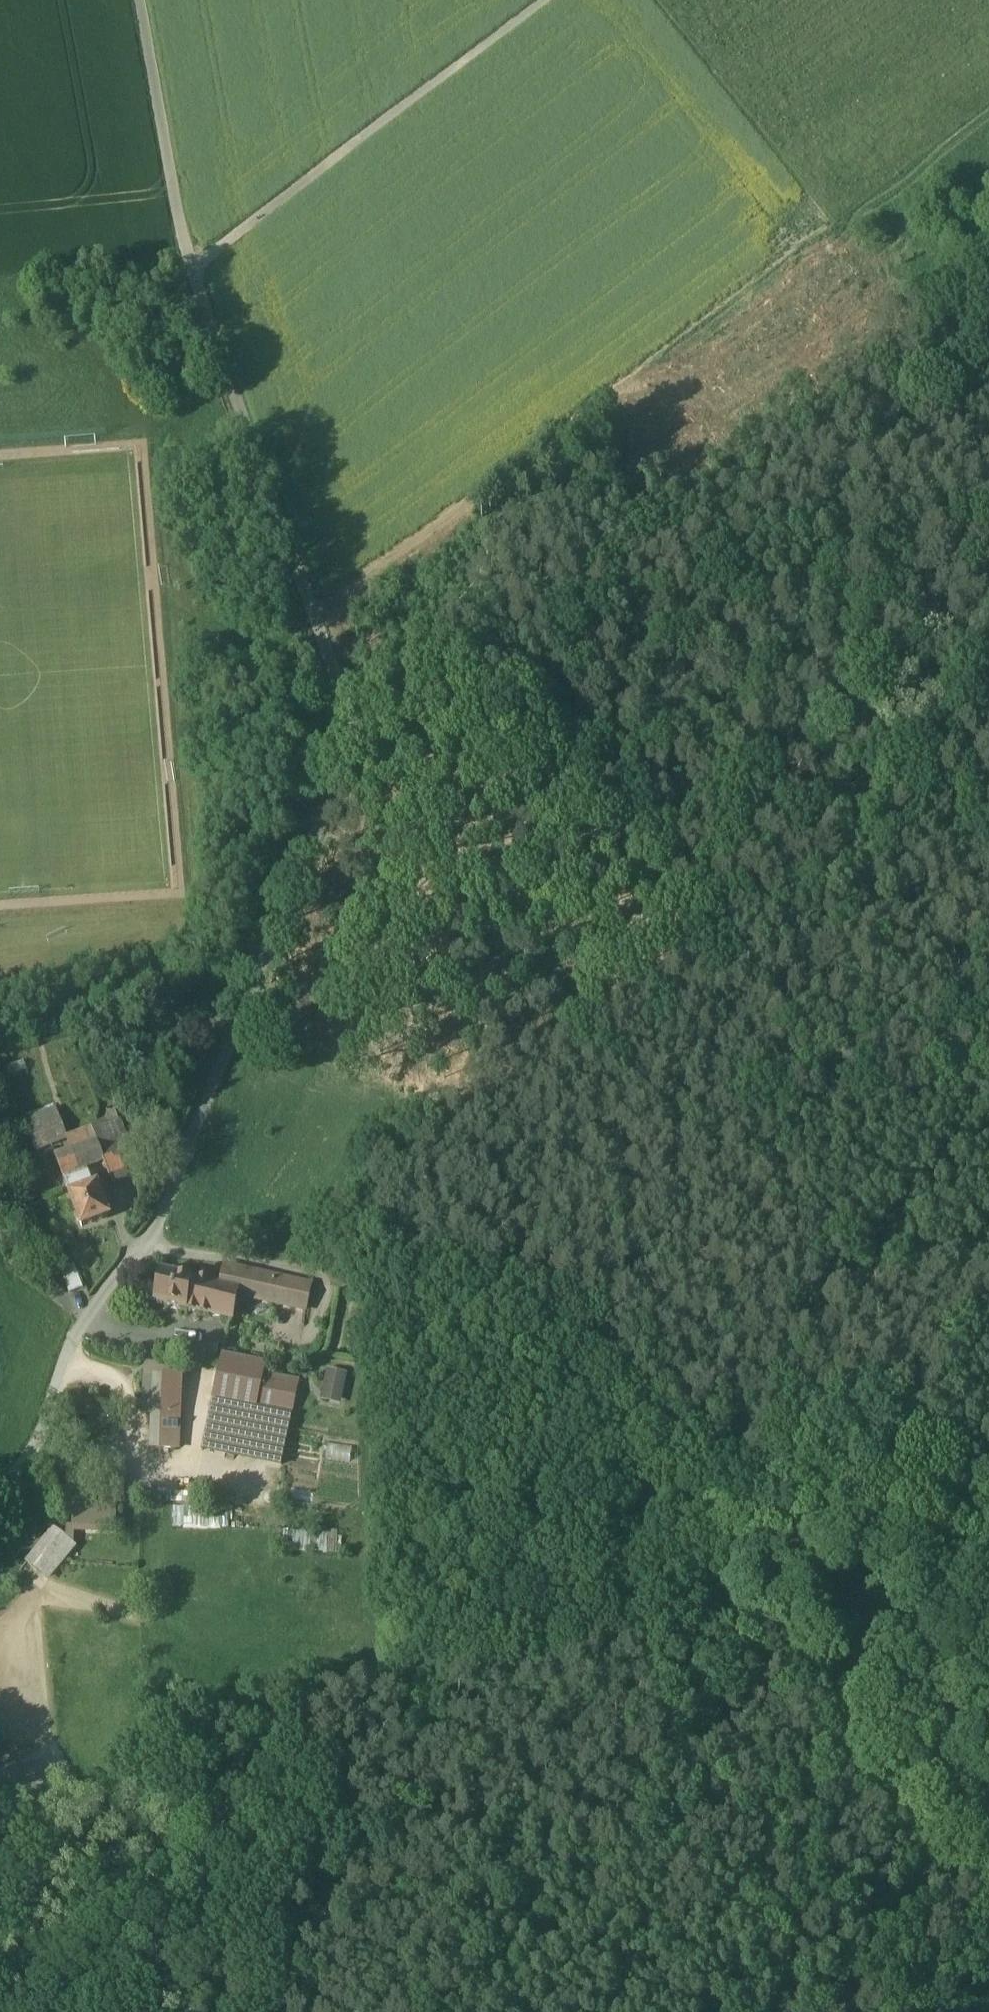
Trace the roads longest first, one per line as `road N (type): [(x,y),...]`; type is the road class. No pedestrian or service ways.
road 1 (track): [(145,1242),(312,858),(346,713),(185,248),(139,0)]
road 2 (track): [(193,270),(546,0)]
road 3 (residential): [(0,1484),(38,1438),(74,1334),(145,1242)]

